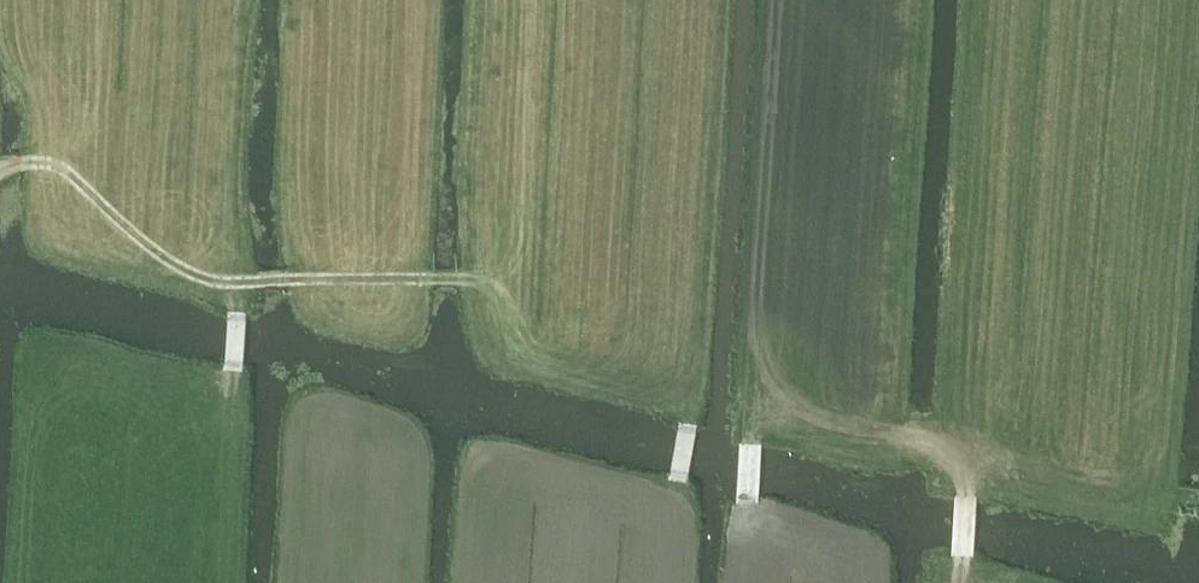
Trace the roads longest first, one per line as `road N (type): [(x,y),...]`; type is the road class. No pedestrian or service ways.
road 1 (track): [(0,170),(55,165),(158,258),(214,285),(461,279),(561,353),(690,396),(689,423)]
road 2 (track): [(768,379),(806,418),(945,452),(1198,496)]
road 3 (track): [(220,582),(237,317)]
road 4 (track): [(945,452),(967,492),(957,582)]

